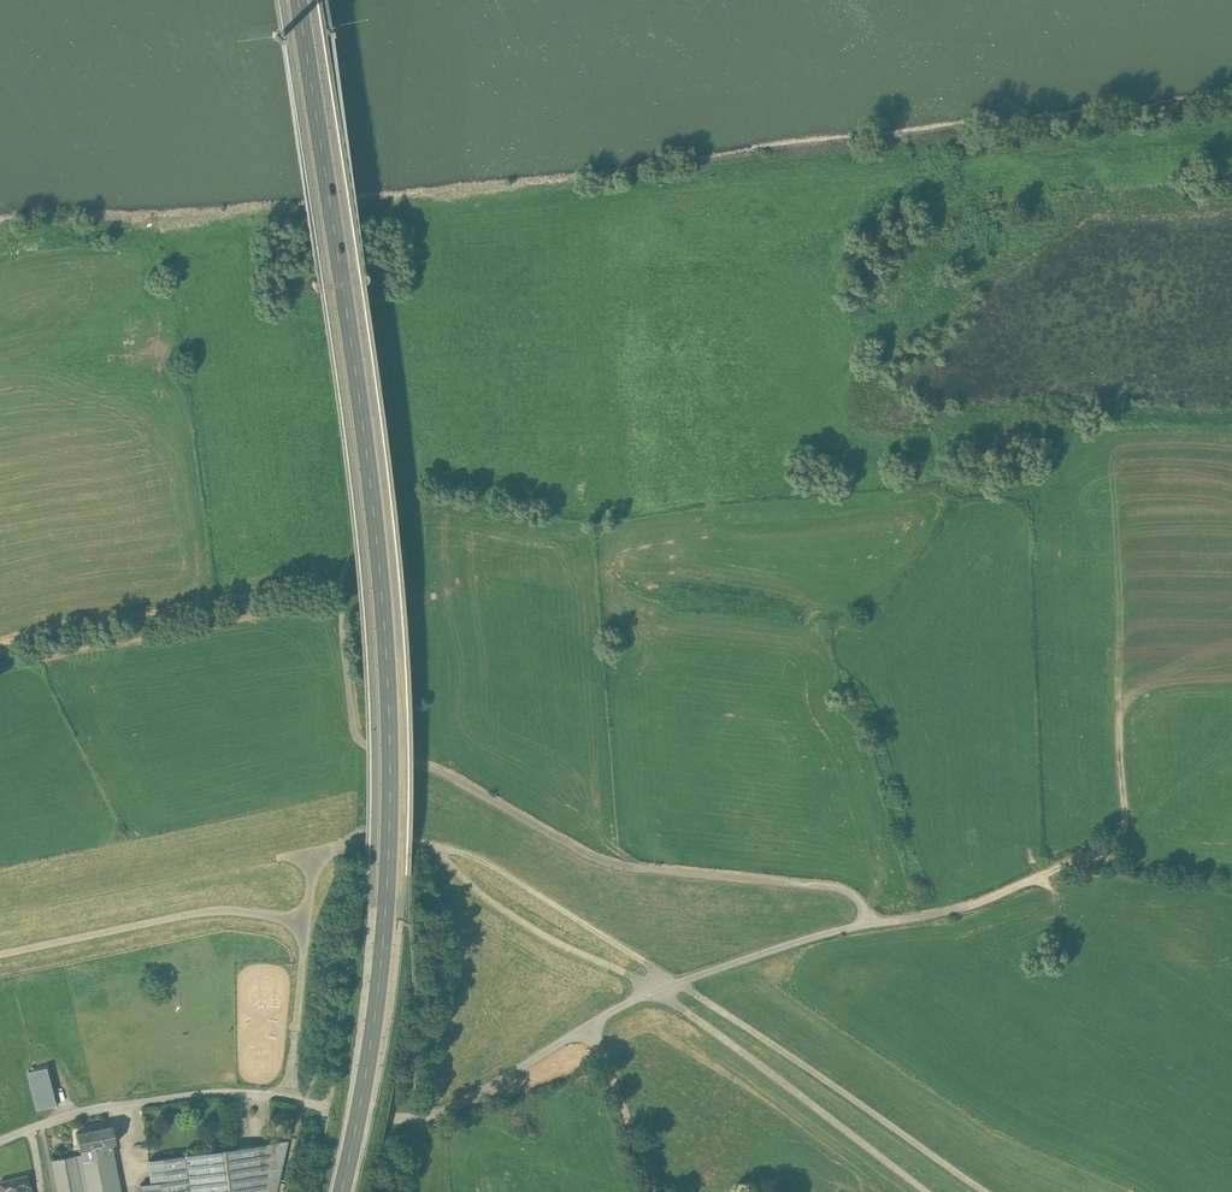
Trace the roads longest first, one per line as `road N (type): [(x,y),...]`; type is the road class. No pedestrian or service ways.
road 1 (primary): [(297,0),(370,482),(391,767),(373,1025),(340,1191)]
road 2 (track): [(869,925),(856,899),(837,888),(600,860),(449,776),(362,741),(340,599),(348,564)]
road 3 (residential): [(0,1141),(86,1109),(225,1090),(389,1121),(426,1117),(678,981)]
road 4 (track): [(927,1191),(656,991),(482,898),(434,843)]
road 5 (track): [(678,981),(811,937),(985,901),(1115,844),(1125,813),(1122,730)]
road 6 (track): [(0,954),(208,911),(305,920)]

